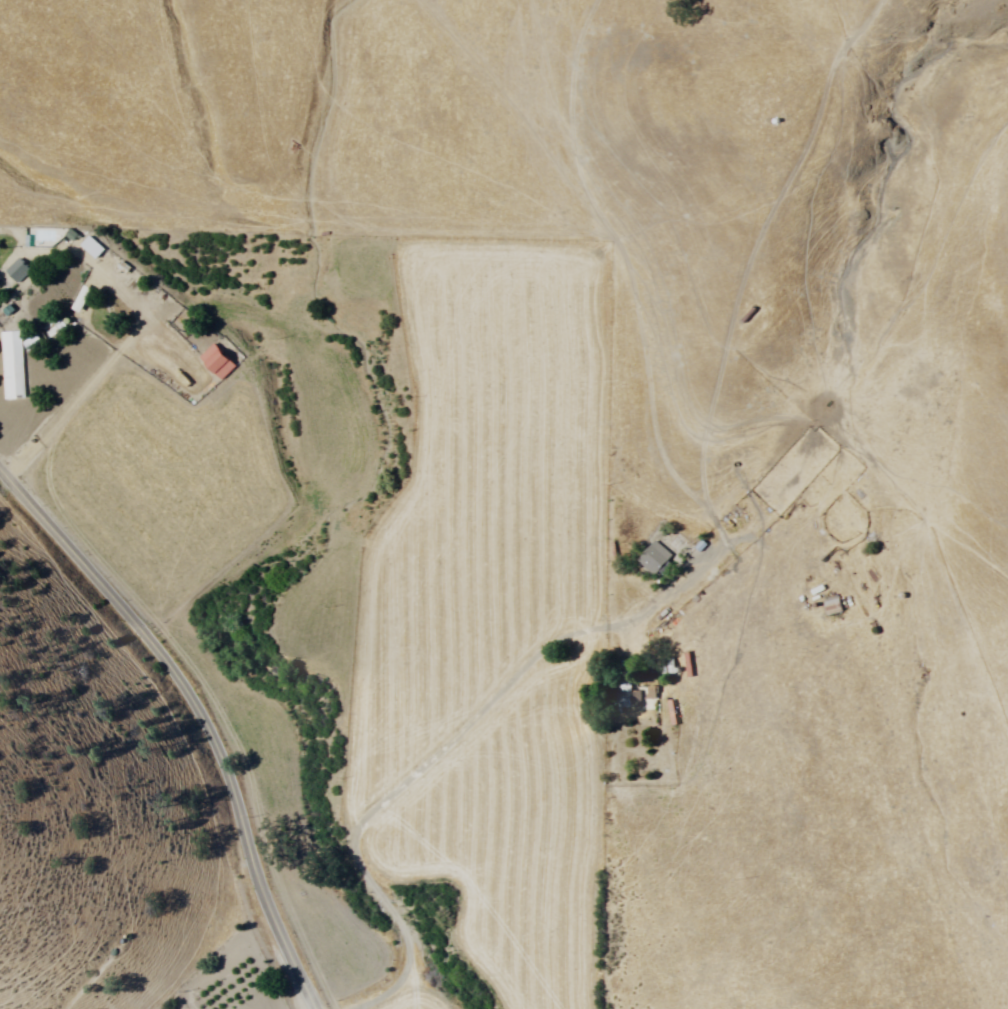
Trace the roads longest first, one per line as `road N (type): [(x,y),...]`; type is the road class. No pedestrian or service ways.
road 1 (track): [(355,1008),(393,991),(410,955),(402,923),(355,854),(361,824),(555,639),(650,611),(714,561),(718,534),(708,509),(676,477),(658,442),(626,273),(573,162),(570,79),(593,0)]
road 2 (primary): [(315,1008),(254,870),(234,785),(190,691),(0,469)]
road 3 (track): [(708,509),(706,434),(760,238),(810,139),(836,53),(885,0)]

